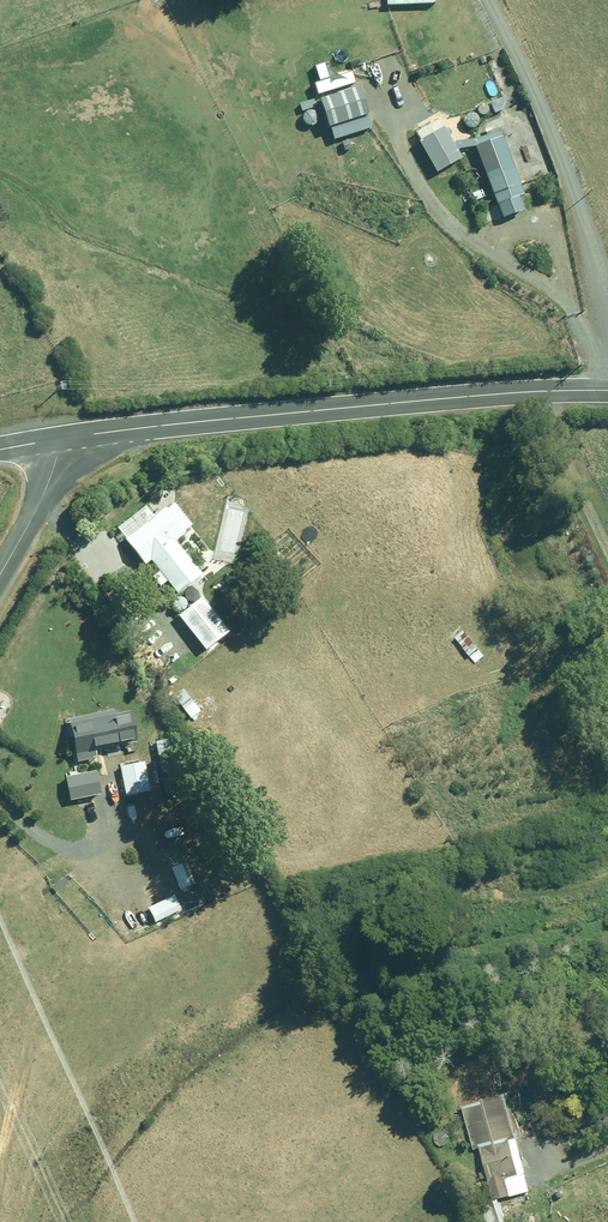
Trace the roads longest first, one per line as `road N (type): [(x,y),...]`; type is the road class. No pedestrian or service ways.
road 1 (unclassified): [(56,441),(476,395),(607,391)]
road 2 (unclassified): [(0,576),(44,496),(56,441)]

